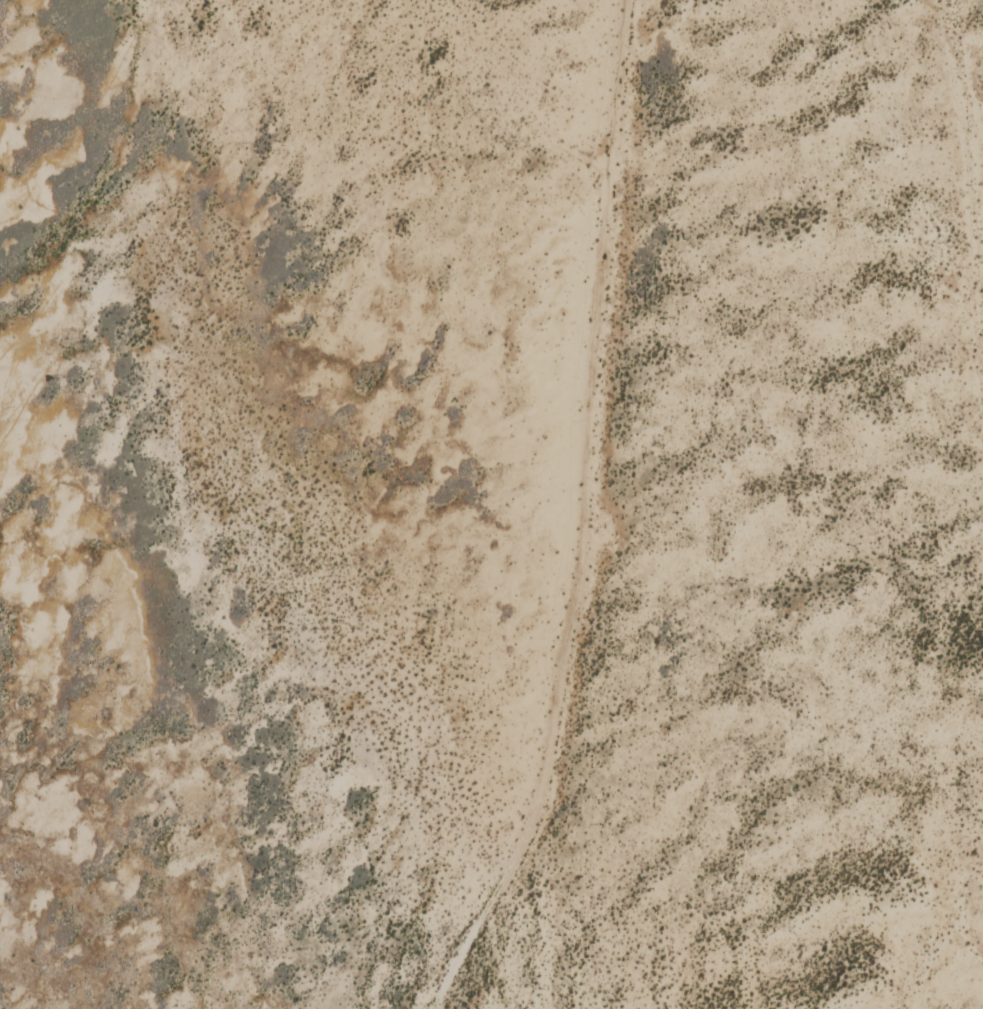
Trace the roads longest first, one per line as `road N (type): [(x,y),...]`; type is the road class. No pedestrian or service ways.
road 1 (track): [(610,0),(629,413),(612,790),(578,911),(513,1008)]

